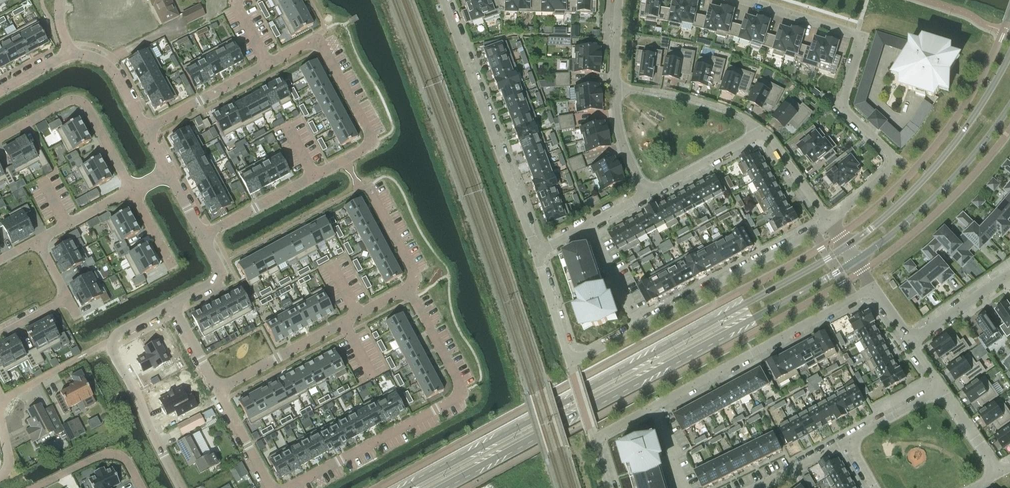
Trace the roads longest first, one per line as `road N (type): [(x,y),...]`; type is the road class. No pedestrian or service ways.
road 1 (residential): [(202,236),(366,147),(371,137),(322,46),(310,42),(145,130)]
road 2 (secondary): [(845,248),(411,487)]
road 3 (secondary): [(444,487),(854,262)]
road 4 (residential): [(536,253),(571,364),(829,221)]
road 5 (residential): [(829,221),(898,163),(841,106),(862,38),(741,0)]
road 6 (residential): [(872,289),(595,440),(610,487)]
road 7 (residential): [(292,487),(463,394),(407,290)]
road 8 (residential): [(445,0),(536,253)]
road 9 (secondary): [(1009,52),(927,176),(845,248)]
road 10 (residential): [(180,487),(111,349),(117,334),(171,305)]
road 11 (secondary): [(854,262),(942,191),(1009,104)]
road 12 (residential): [(407,290),(217,389)]
road 13 (residential): [(0,137),(83,100),(133,191)]
road 14 (residential): [(762,132),(690,99),(614,86)]
road 15 (residential): [(38,242),(64,300),(0,335)]
road 16 (residential): [(647,196),(762,132)]
road 17 (residential): [(34,487),(111,455),(130,466),(142,487)]
road 18 (residential): [(536,253),(647,196)]

